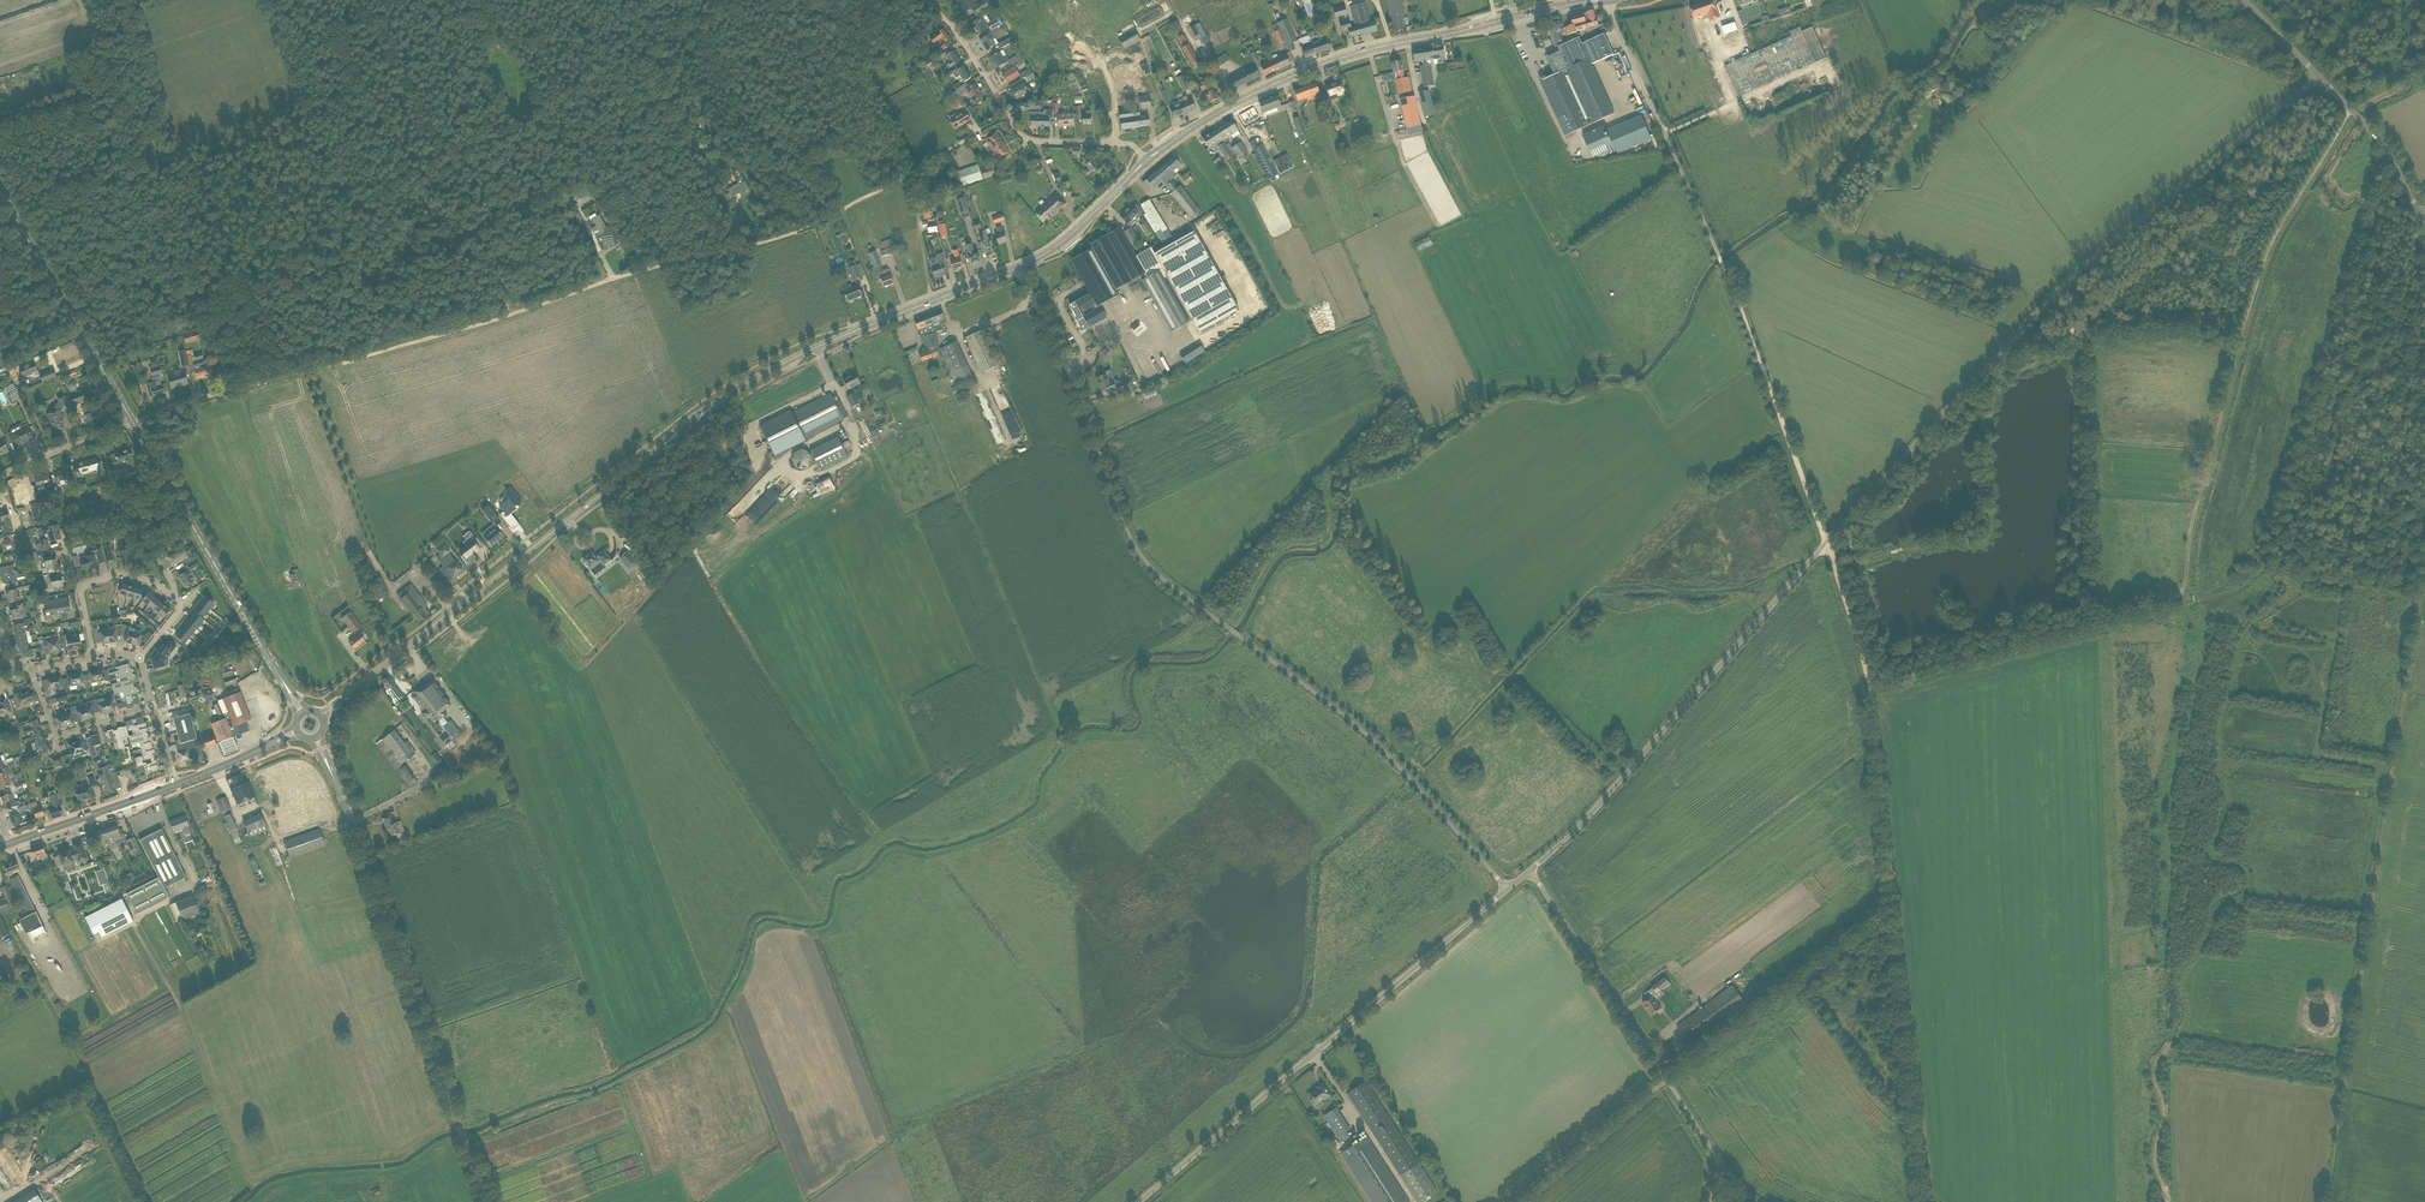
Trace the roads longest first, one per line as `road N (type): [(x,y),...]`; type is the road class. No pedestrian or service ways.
road 1 (unclassified): [(1530,871),(1579,827),(2063,286),(2318,77)]
road 2 (unclassified): [(1507,889),(1367,739),(1145,564),(1018,267)]
road 3 (track): [(2178,596),(2191,511),(2264,252),(2351,111)]
road 4 (track): [(1927,1201),(1869,684)]
road 5 (unclassified): [(1139,1201),(1507,889)]
road 6 (track): [(1896,910),(1666,1079),(1522,1201)]
road 7 (secondary): [(486,1201),(329,767)]
road 8 (tertiary): [(320,716),(666,443)]
road 9 (track): [(509,314),(796,232),(911,174)]
road 10 (track): [(225,392),(201,219),(129,0)]
road 11 (unclassified): [(1756,1201),(1718,1160),(1530,871)]
road 12 (tertiary): [(1163,149),(1305,72),(1497,22)]
road 13 (tertiary): [(709,410),(803,353),(1018,267)]
road 14 (track): [(449,164),(737,0)]
road 15 (track): [(1825,544),(1722,264)]
road 16 (track): [(222,392),(509,314)]
road 17 (unclassified): [(1144,157),(1130,144),(1038,142),(1017,133),(952,26),(926,0)]
road 18 (unclassified): [(1722,264),(1608,2)]
road 19 (secondary): [(133,422),(0,193)]
road 20 (secondary): [(261,645),(133,422)]
road 21 (track): [(302,31),(359,126),(375,174),(398,197),(449,164)]
road 22 (track): [(2239,338),(2167,321),(1999,357)]
road 23 (track): [(2391,783),(2424,569)]
road 24 (track): [(1869,684),(2066,630)]
road 25 (track): [(449,164),(368,0)]
road 26 (tertiary): [(9,843),(177,784)]
road 27 (unclassified): [(2421,219),(2379,142),(2318,77)]
road 28 (residential): [(153,704),(58,735),(31,668)]
road 29 (track): [(509,314),(449,164)]
road 30 (track): [(1869,684),(1825,544)]
road 31 (tertiary): [(1018,267),(1051,252),(1131,176)]
road 32 (residential): [(0,478),(133,422)]
road 33 (track): [(736,0),(809,124)]
road 34 (track): [(911,174),(932,302)]
road 35 (track): [(1235,103),(1167,0)]
road 36 (track): [(307,370),(350,485)]

